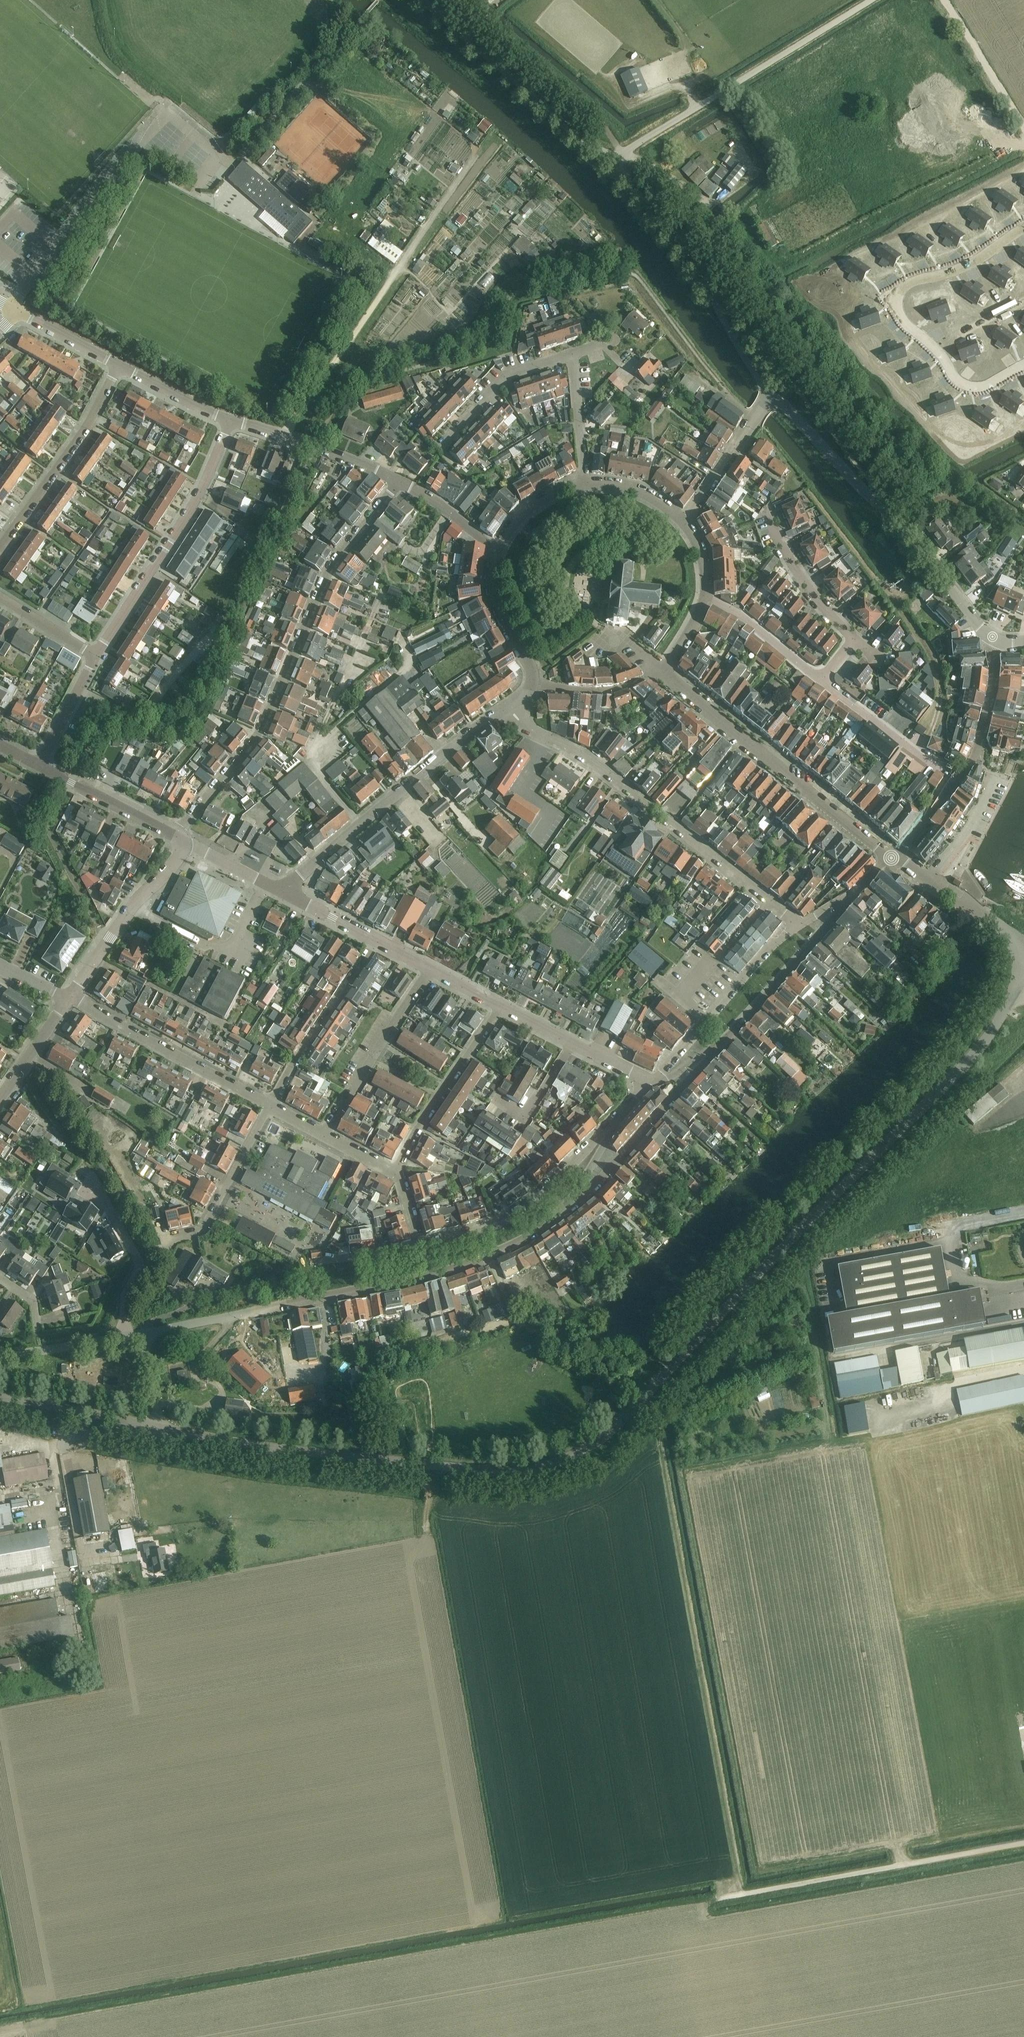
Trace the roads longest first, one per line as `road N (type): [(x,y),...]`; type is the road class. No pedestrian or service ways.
road 1 (unclassified): [(161,1428),(483,1471),(525,1471),(591,1449),(925,1105),(1019,990)]
road 2 (residential): [(142,1333),(492,1258),(586,1195)]
road 3 (track): [(660,1441),(736,1896)]
road 4 (residential): [(398,482),(330,572),(269,723),(173,834)]
road 5 (residential): [(798,925),(509,707)]
road 6 (residential): [(991,637),(911,533),(792,411),(768,398)]
road 7 (unknown): [(1023,231),(960,271),(907,285),(898,303),(962,384),(992,384),(1023,368)]
road 8 (residential): [(12,308),(161,118),(173,117),(219,157)]
road 9 (unclassified): [(722,1899),(1023,1844)]
road 10 (unclassified): [(872,0),(613,161)]
road 11 (residential): [(891,858),(661,673)]
road 12 (residential): [(281,891),(509,707)]
road 13 (residential): [(96,656),(205,485),(231,419)]
road 14 (residential): [(891,858),(977,750),(993,674),(991,637)]
road 15 (unclassified): [(613,161),(421,0)]
road 16 (residential): [(421,1248),(474,1234),(530,1207),(611,1123)]
road 17 (residential): [(270,1105),(68,998)]
road 18 (residential): [(0,548),(86,428),(119,365)]
road 19 (residential): [(798,925),(769,946),(650,1083)]
road 20 (residential): [(715,1049),(855,895)]
road 21 (residential): [(397,1172),(500,1006)]
road 22 (residential): [(377,942),(270,1105)]
road 23 (residential): [(325,1134),(427,968)]
road 24 (residential): [(586,1195),(715,1049)]
road 25 (tertiary): [(68,998),(183,844)]
road 26 (residential): [(398,482),(231,419)]
road 27 (residential): [(173,1239),(203,1230),(270,1105)]
road 28 (residential): [(768,398),(716,308),(672,257)]
road 29 (residential): [(92,1181),(138,1260),(124,1304),(126,1335)]
road 30 (residential): [(439,446),(505,377),(574,353)]
road 31 (track): [(917,752),(937,715),(938,677),(895,602)]
road 32 (unclassified): [(161,1428),(0,1394)]
road 33 (track): [(468,165),(379,297)]
road 34 (residential): [(946,774),(822,681)]
road 35 (residential): [(854,640),(799,576),(767,514)]
road 36 (unknown): [(1023,130),(944,0)]
road 37 (tertiary): [(173,834),(39,765)]
road 38 (residential): [(683,521),(768,398)]
road 39 (residential): [(822,681),(705,597)]
road 40 (residential): [(497,550),(493,594),(532,677)]
road 41 (residential): [(584,485),(574,353)]
road 42 (residential): [(0,1357),(126,1335)]
road 43 (residential): [(231,419),(119,365)]
road 44 (residential): [(926,881),(978,815),(994,778)]
road 45 (residential): [(39,765),(96,656)]
road 46 (residential): [(496,1099),(525,1117),(571,1042)]
road 47 (tertiary): [(0,1098),(68,998)]
road 48 (residential): [(497,550),(398,482)]

